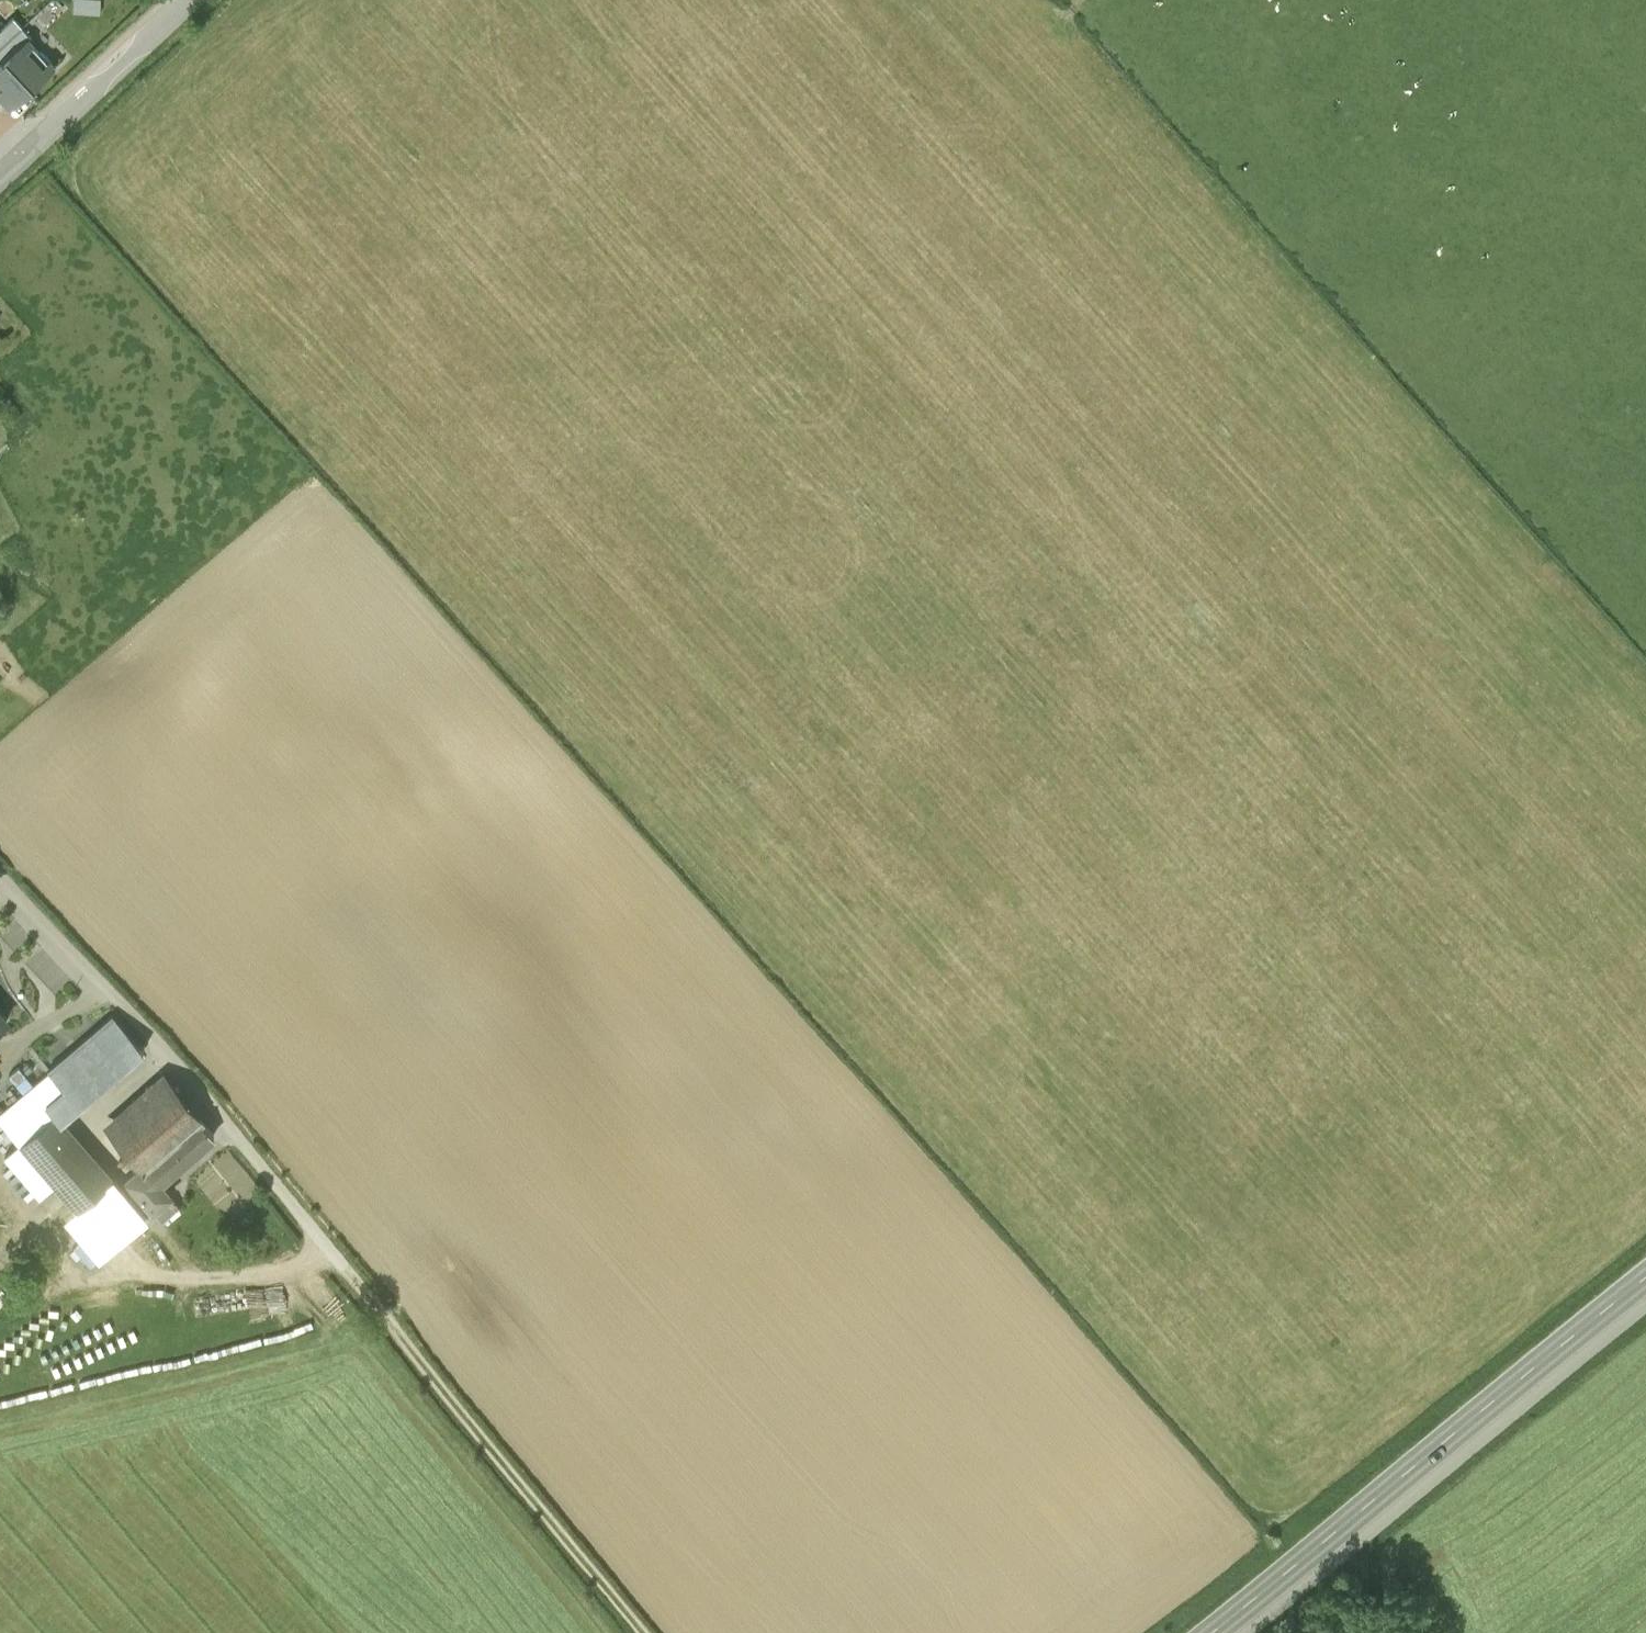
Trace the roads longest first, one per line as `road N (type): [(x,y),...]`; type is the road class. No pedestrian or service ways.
road 1 (track): [(214,1112),(635,1632)]
road 2 (secondary): [(1645,1289),(1213,1632)]
road 3 (residential): [(23,153),(188,0)]

